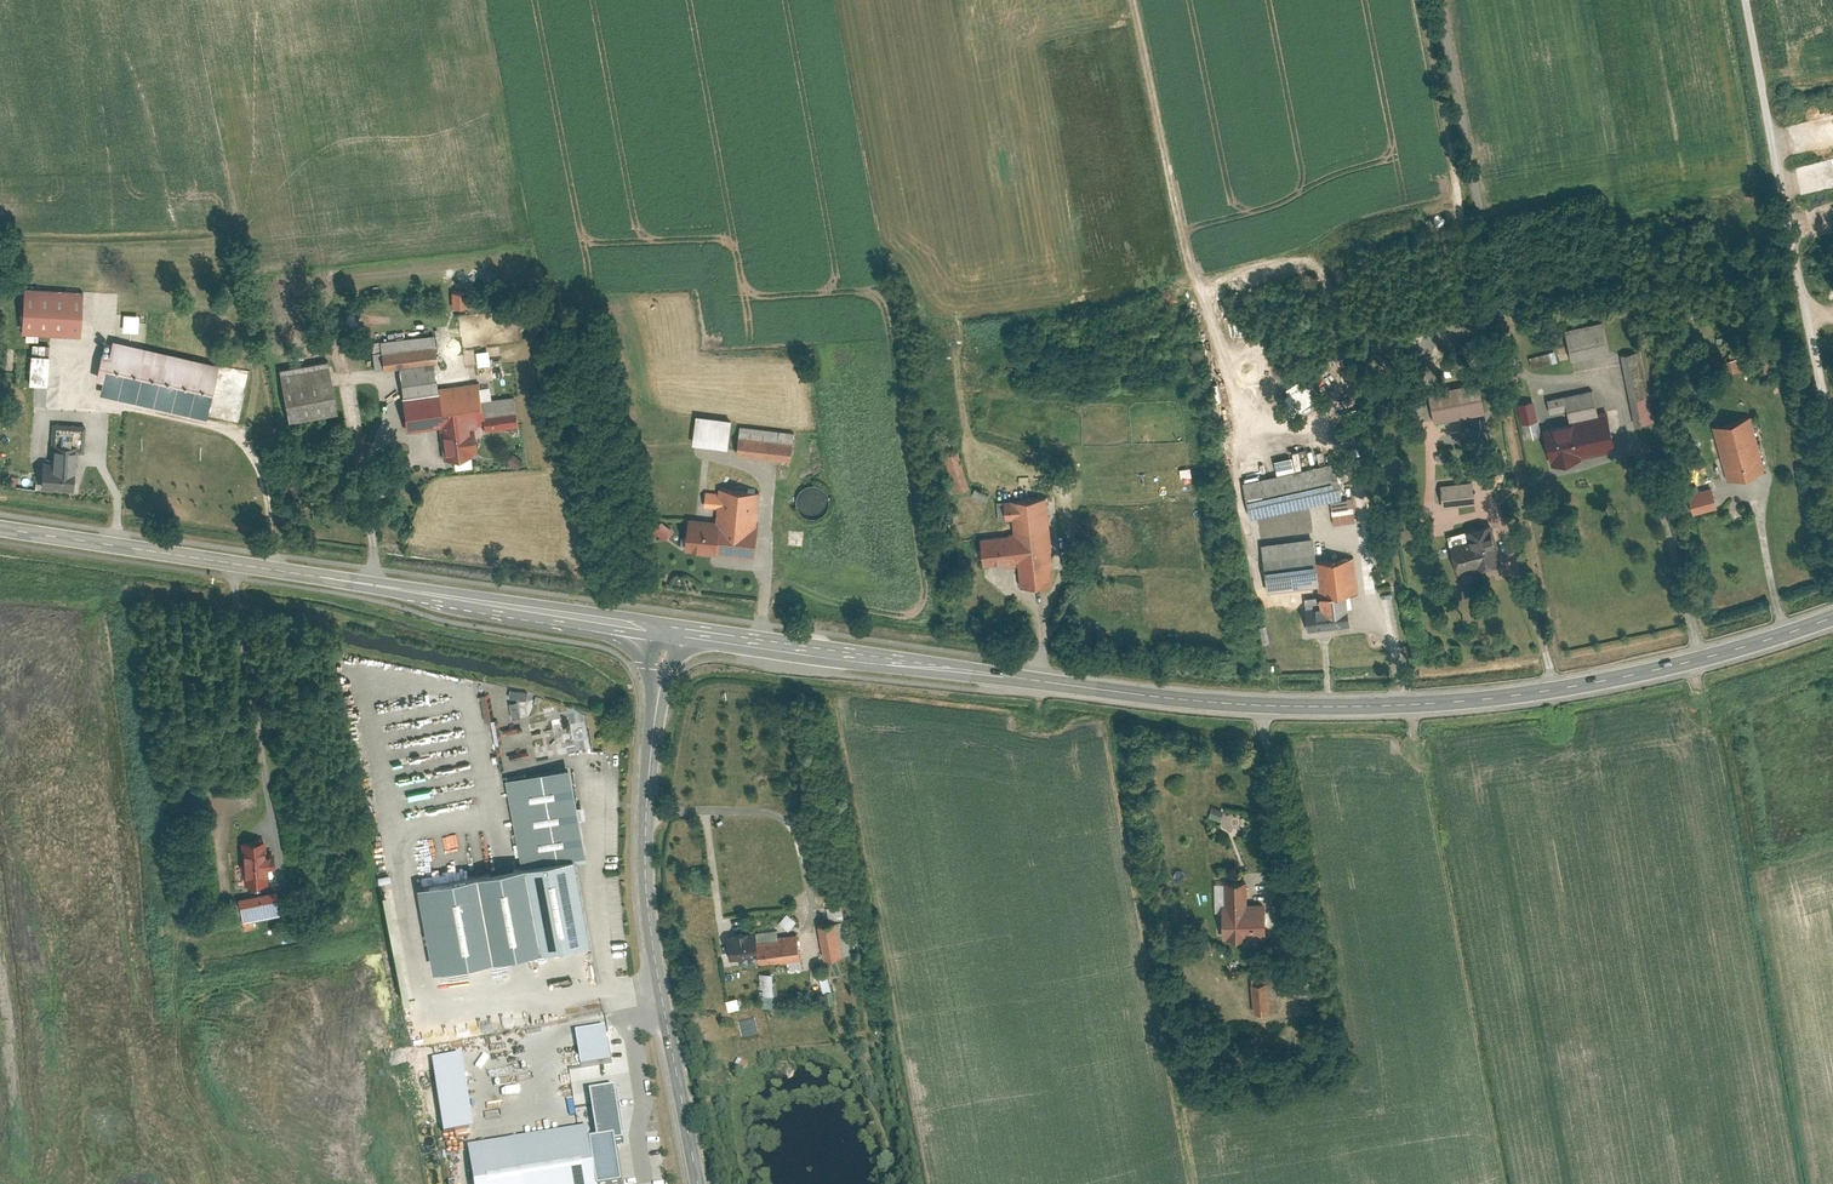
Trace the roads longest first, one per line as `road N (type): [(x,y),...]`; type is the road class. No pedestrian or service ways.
road 1 (secondary): [(1832,616),(1588,682),(1470,698),(1329,704),(1116,690),(666,629)]
road 2 (secondary): [(666,629),(0,527)]
road 3 (tertiary): [(666,629),(646,800),(646,878),(699,1183)]
road 4 (track): [(1748,0),(1832,444)]
road 5 (track): [(1439,0),(1515,362)]

